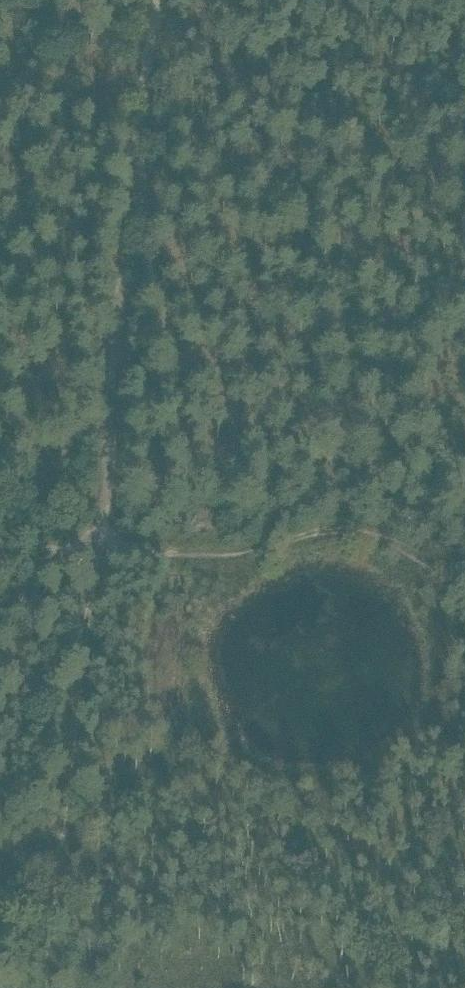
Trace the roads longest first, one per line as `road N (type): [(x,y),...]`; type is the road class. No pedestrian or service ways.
road 1 (track): [(98,548),(49,987)]
road 2 (track): [(143,140),(98,548)]
road 3 (track): [(98,548),(244,550),(338,526),(464,577)]
road 4 (track): [(0,129),(143,140)]
road 5 (track): [(143,140),(159,0)]

